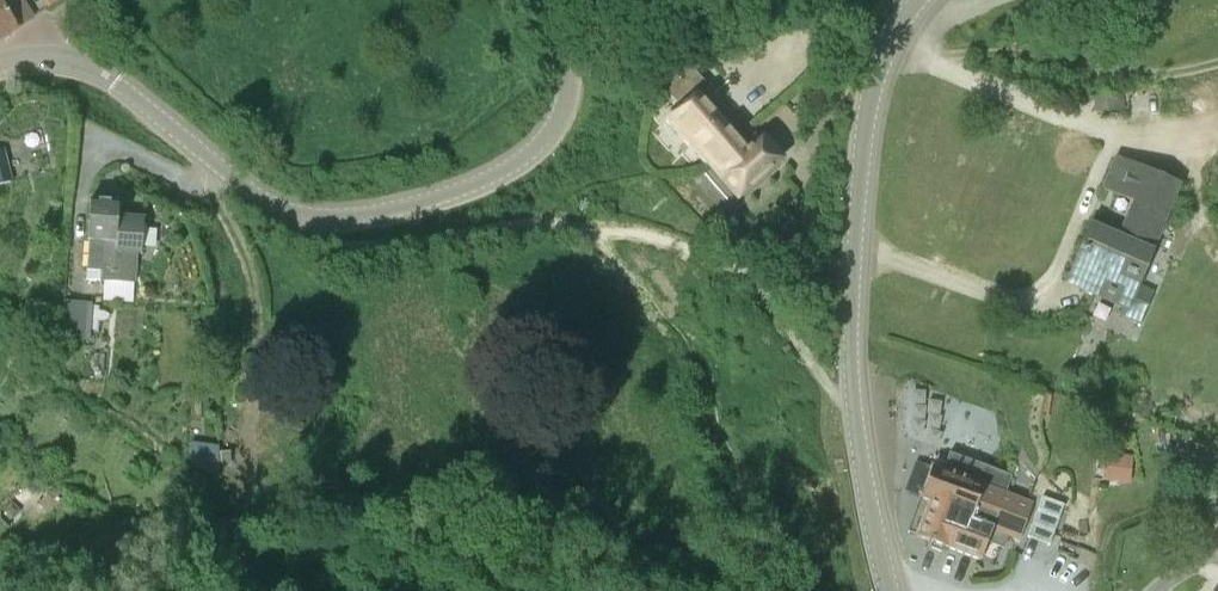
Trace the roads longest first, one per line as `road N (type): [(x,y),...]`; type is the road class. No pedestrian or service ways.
road 1 (tertiary): [(553,0),(566,88),(555,123),(535,147),(469,186),(346,217),(313,218),(262,199),(86,64),(36,55),(0,62)]
road 2 (tertiary): [(891,590),(856,423),(853,280),(871,95),(889,42),(917,0)]
road 3 (track): [(597,228),(677,322),(785,590)]
road 4 (track): [(854,402),(829,389),(780,311)]

